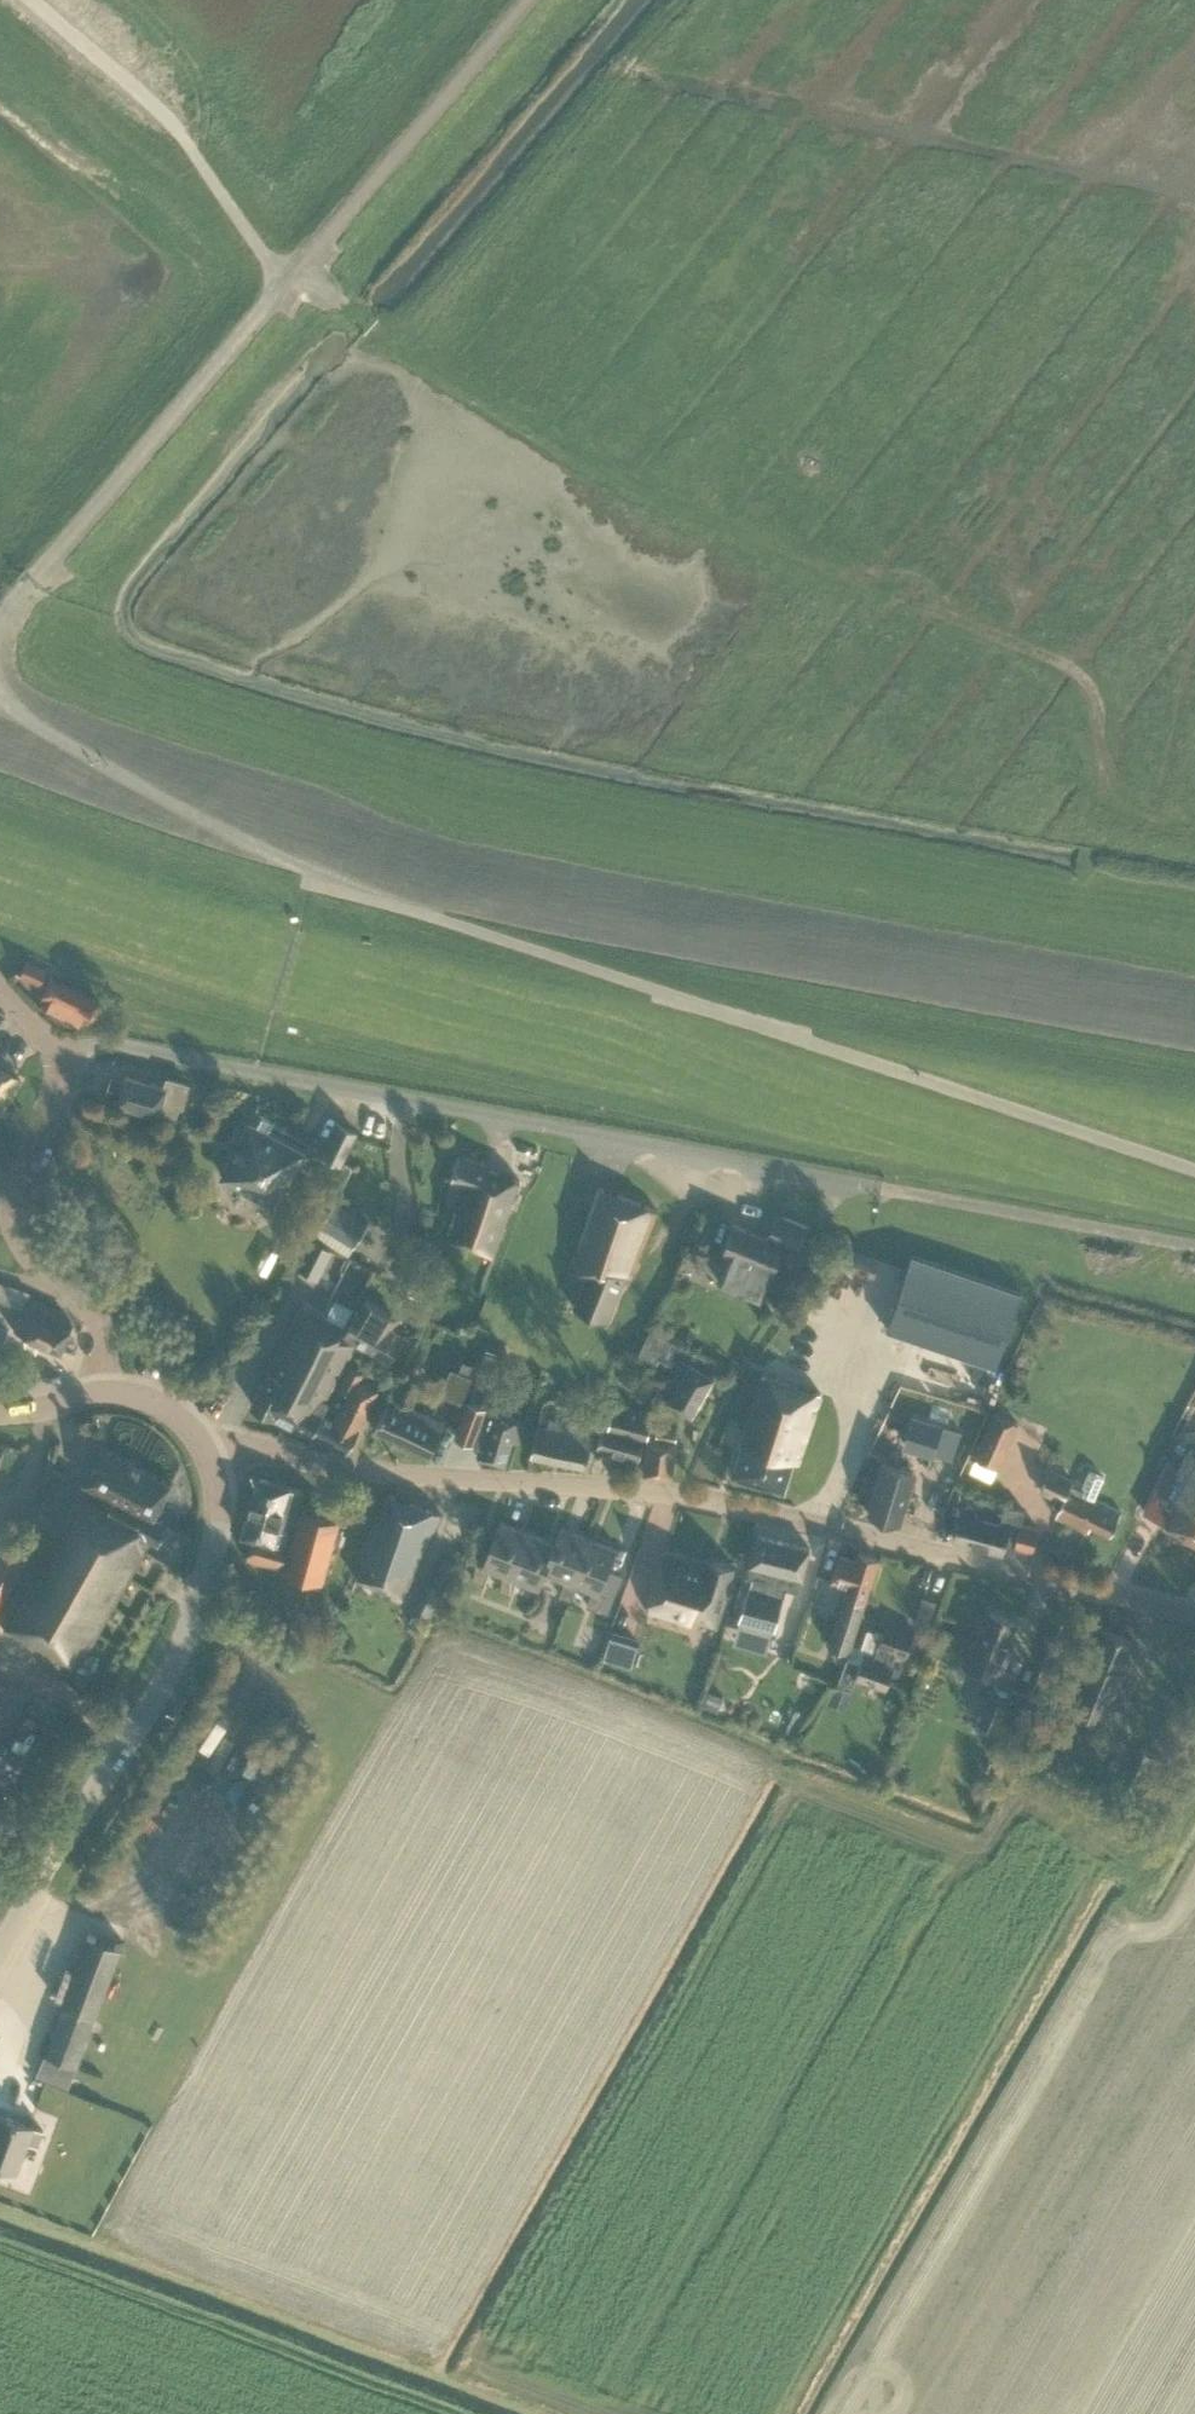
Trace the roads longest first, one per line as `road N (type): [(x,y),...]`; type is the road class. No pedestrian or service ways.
road 1 (residential): [(1194,1618),(685,1493),(348,1469),(208,1446)]
road 2 (residential): [(881,1186),(104,1044),(64,1049)]
road 3 (tertiary): [(0,1951),(196,1614),(219,1517),(208,1446)]
road 4 (residential): [(65,1295),(26,1255),(14,1204),(64,1049)]

